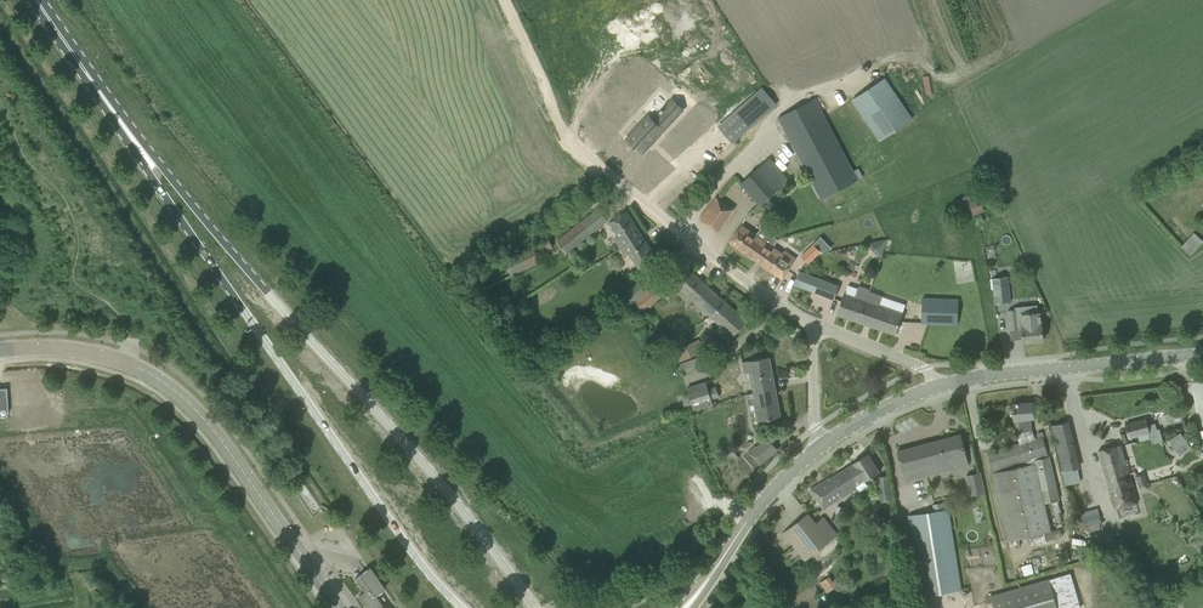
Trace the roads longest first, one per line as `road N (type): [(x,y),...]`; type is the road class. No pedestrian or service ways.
road 1 (primary): [(535,607),(462,510),(101,92)]
road 2 (primary): [(101,92),(368,494),(462,607)]
road 3 (tertiary): [(339,607),(225,448),(158,380),(81,351),(0,351)]
road 4 (residential): [(818,328),(771,303),(570,143)]
road 5 (tertiary): [(936,387),(1202,355)]
road 6 (tertiary): [(708,579),(748,518),(823,445)]
road 7 (track): [(505,0),(570,143)]
road 8 (unclassified): [(936,387),(925,367),(818,328)]
road 9 (tertiary): [(823,445),(871,413),(936,387)]

